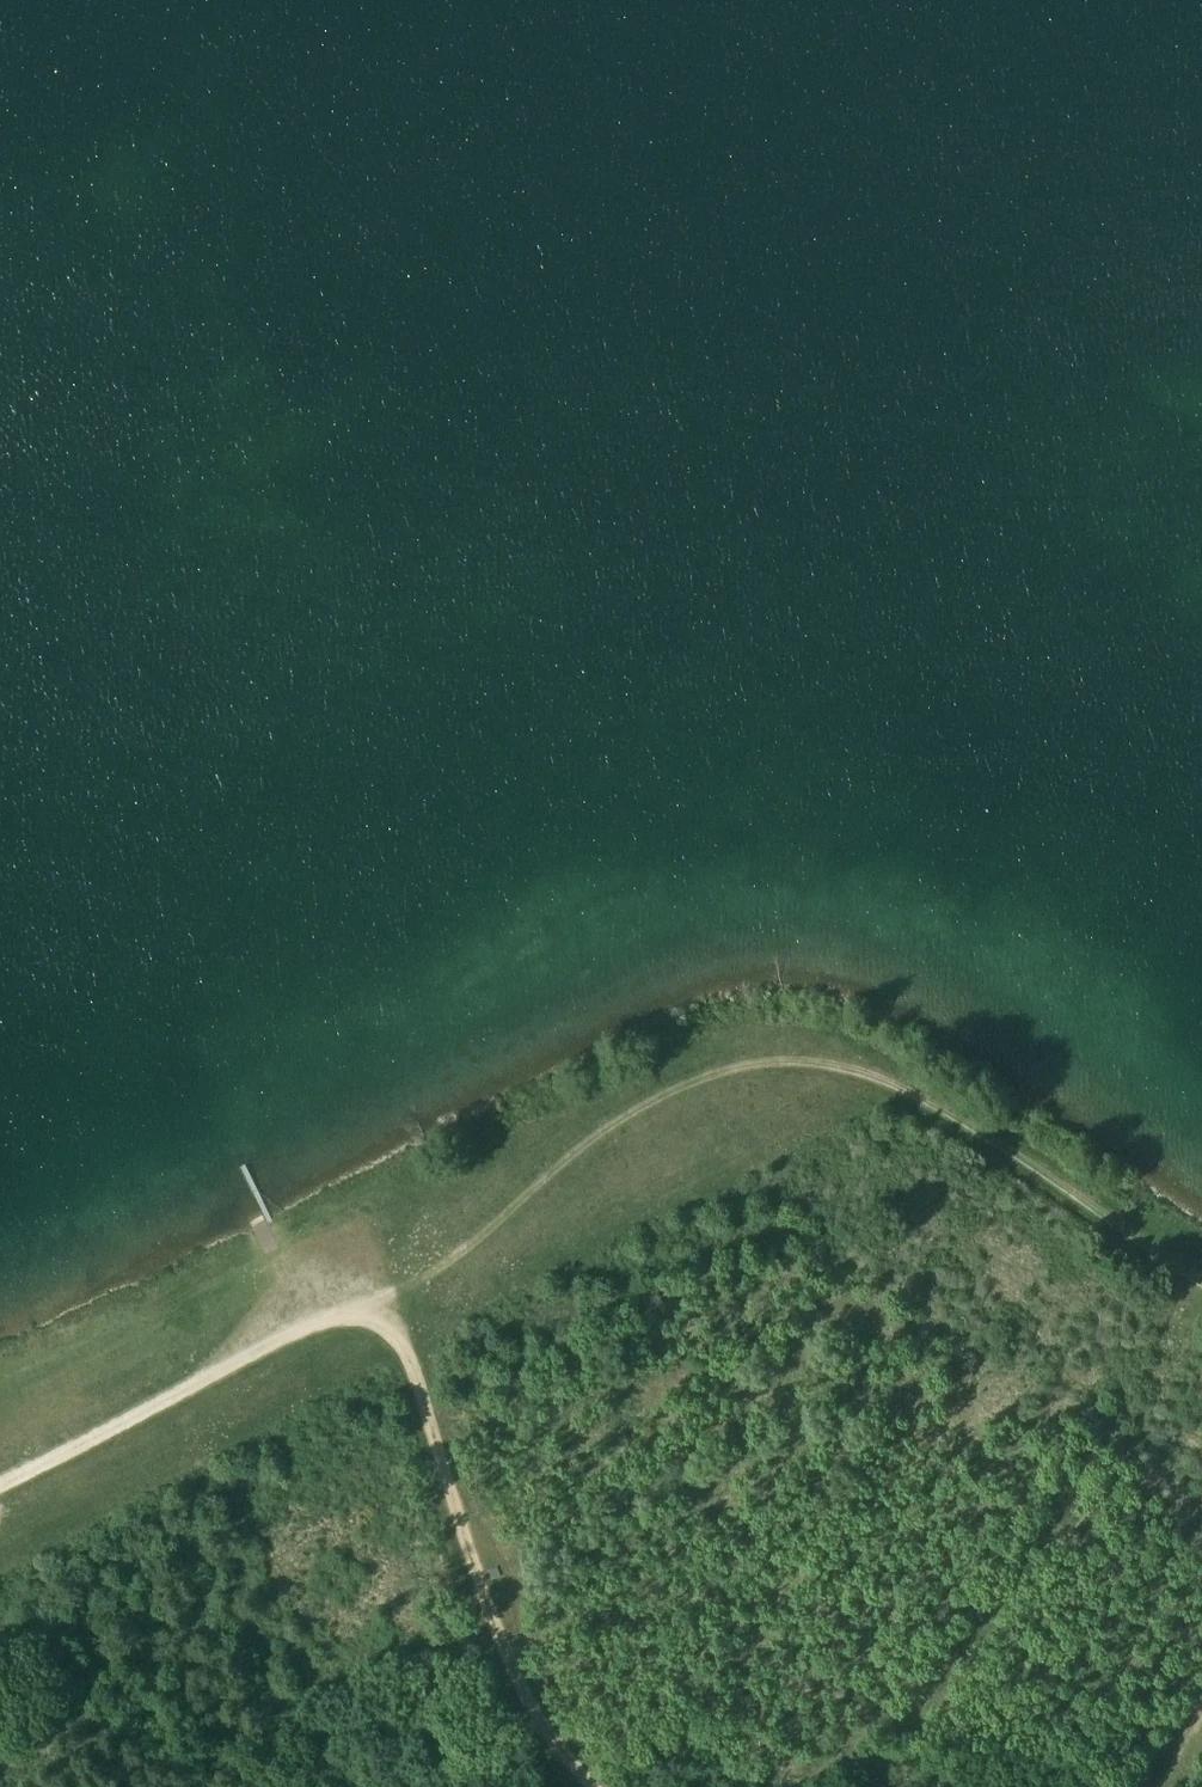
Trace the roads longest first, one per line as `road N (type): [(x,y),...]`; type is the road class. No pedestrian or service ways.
road 1 (track): [(379,1310),(419,1344),(489,1610),(571,1771),(588,1786)]
road 2 (track): [(0,1481),(317,1323),(379,1310)]

